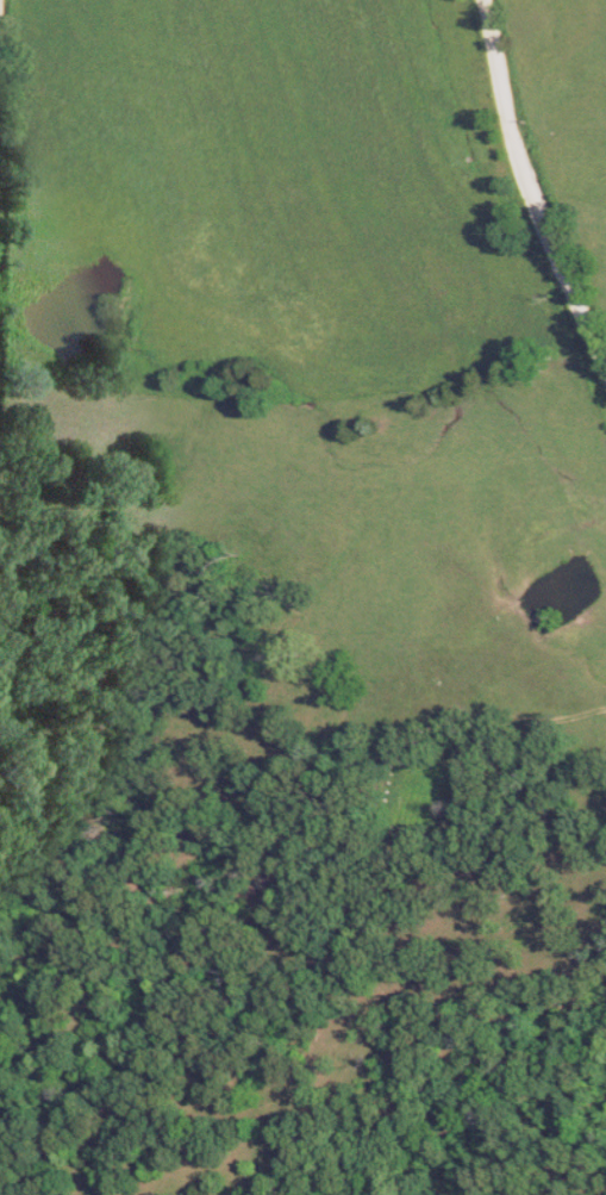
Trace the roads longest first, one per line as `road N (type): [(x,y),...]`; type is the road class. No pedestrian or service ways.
road 1 (residential): [(605,357),(510,118),(484,0)]

